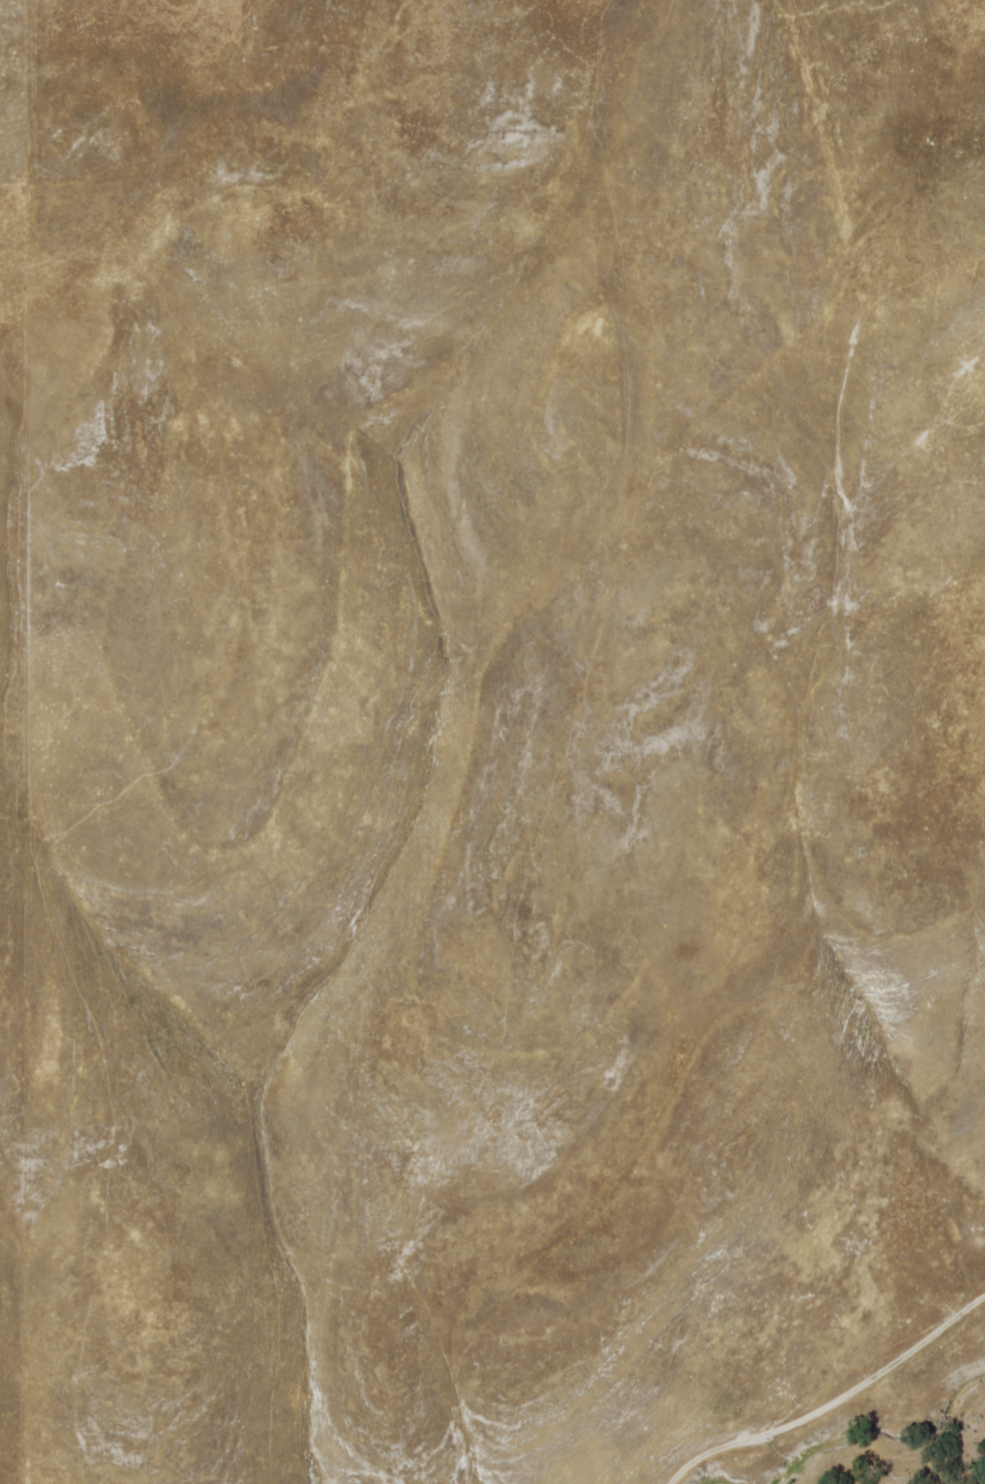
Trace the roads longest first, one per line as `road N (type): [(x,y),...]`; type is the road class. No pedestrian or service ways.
road 1 (residential): [(984,1295),(851,1389),(809,1413),(709,1448),(667,1483)]

